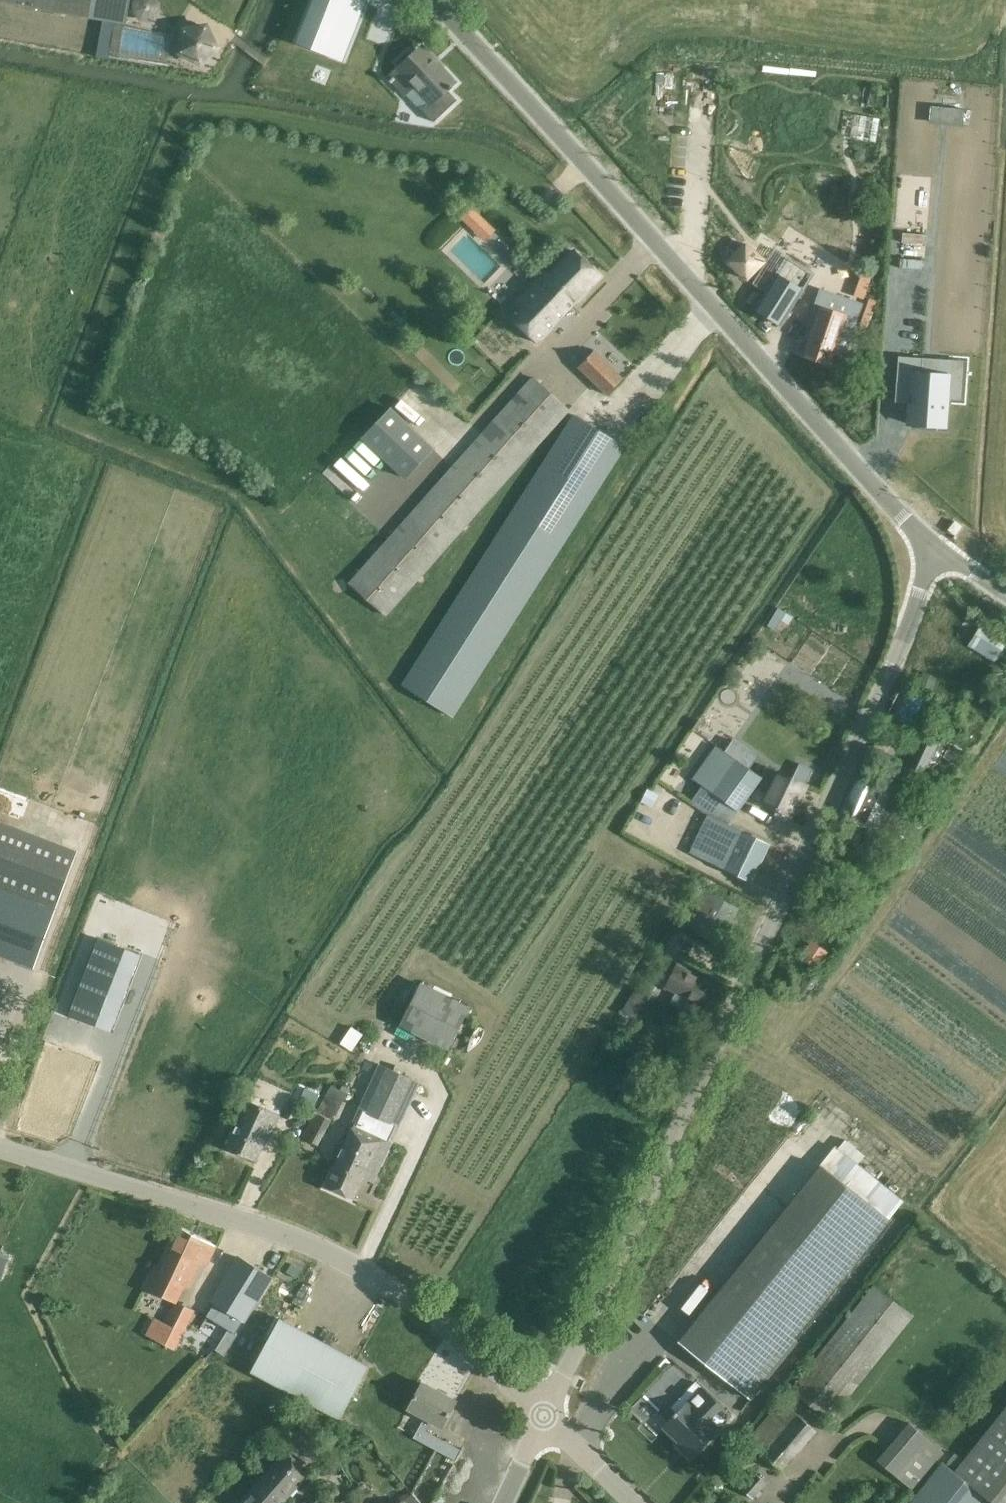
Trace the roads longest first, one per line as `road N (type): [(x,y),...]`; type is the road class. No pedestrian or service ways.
road 1 (residential): [(544,1414),(892,664)]
road 2 (unclassified): [(934,547),(432,0)]
road 3 (unclassified): [(544,1414),(433,1313),(317,1246),(0,1146)]
road 4 (unclassified): [(635,1502),(544,1414)]
road 5 (unclassified): [(892,664),(934,547)]

